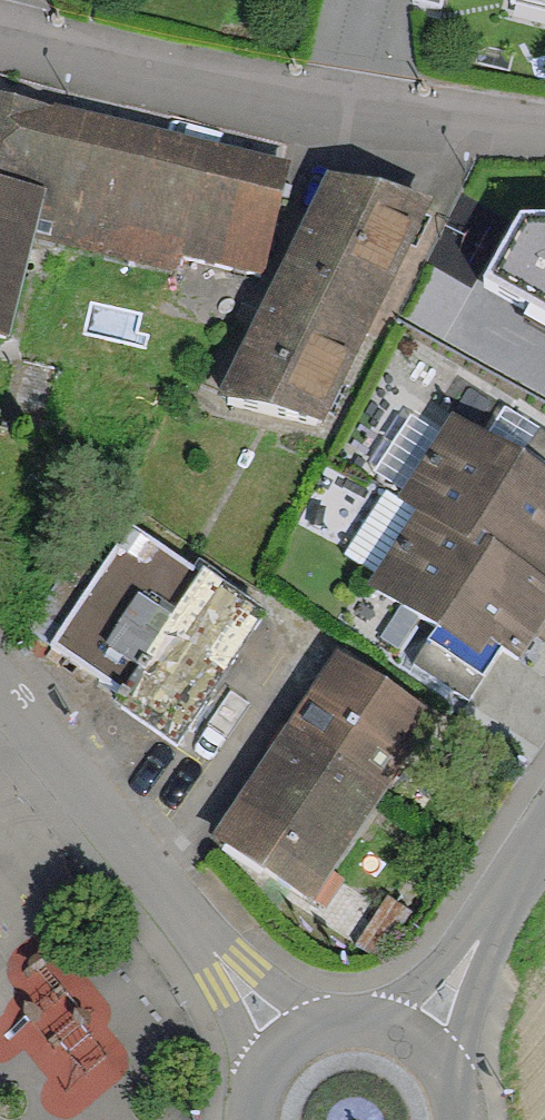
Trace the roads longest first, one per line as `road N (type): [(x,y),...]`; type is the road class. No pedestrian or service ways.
road 1 (residential): [(281,1043),(0,702)]
road 2 (residential): [(409,1039),(544,823)]
road 3 (residential): [(409,1039),(344,1019),(281,1043)]

